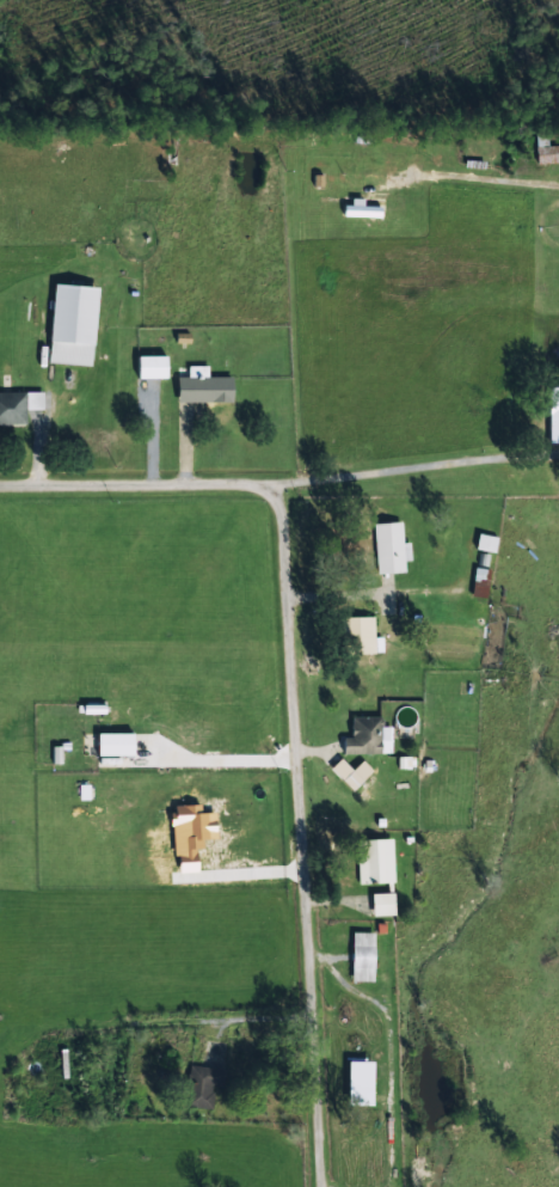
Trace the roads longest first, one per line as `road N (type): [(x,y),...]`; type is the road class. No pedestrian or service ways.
road 1 (residential): [(298,1186),(238,518),(215,470),(167,453),(0,460)]

